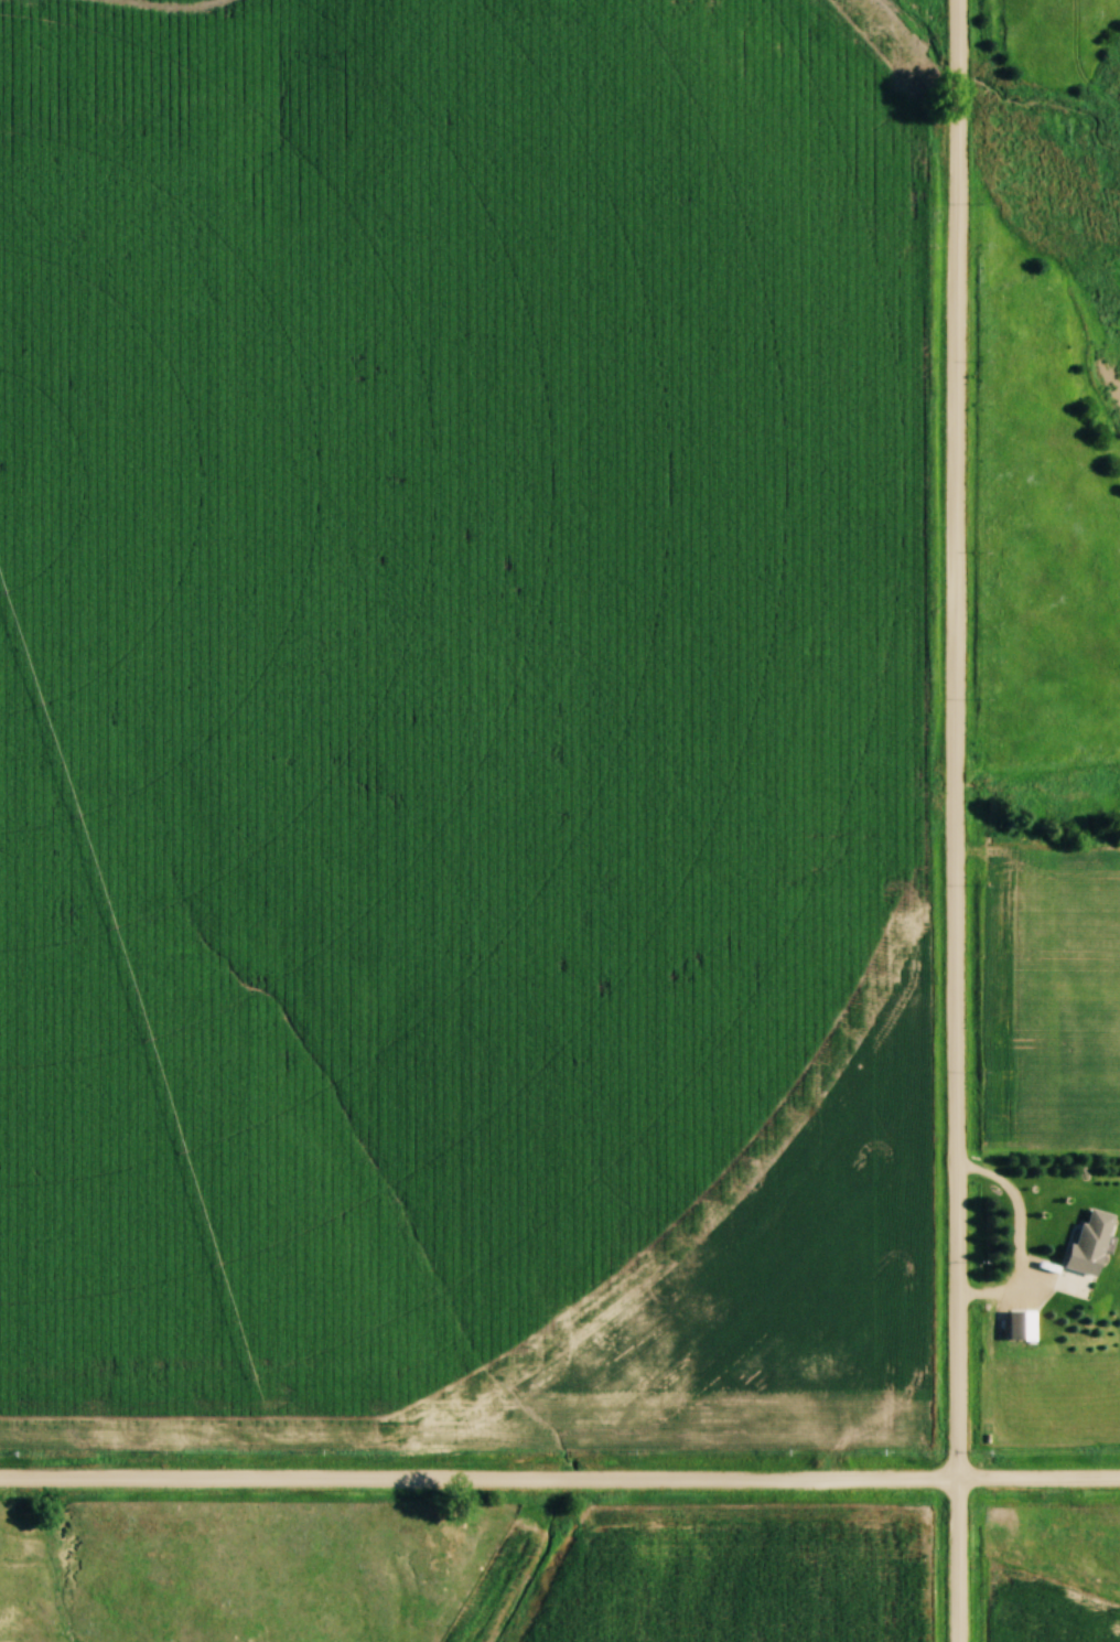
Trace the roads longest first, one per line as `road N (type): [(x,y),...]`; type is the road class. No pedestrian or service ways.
road 1 (residential): [(964,1641),(961,0)]
road 2 (residential): [(1119,1477),(0,1482)]

